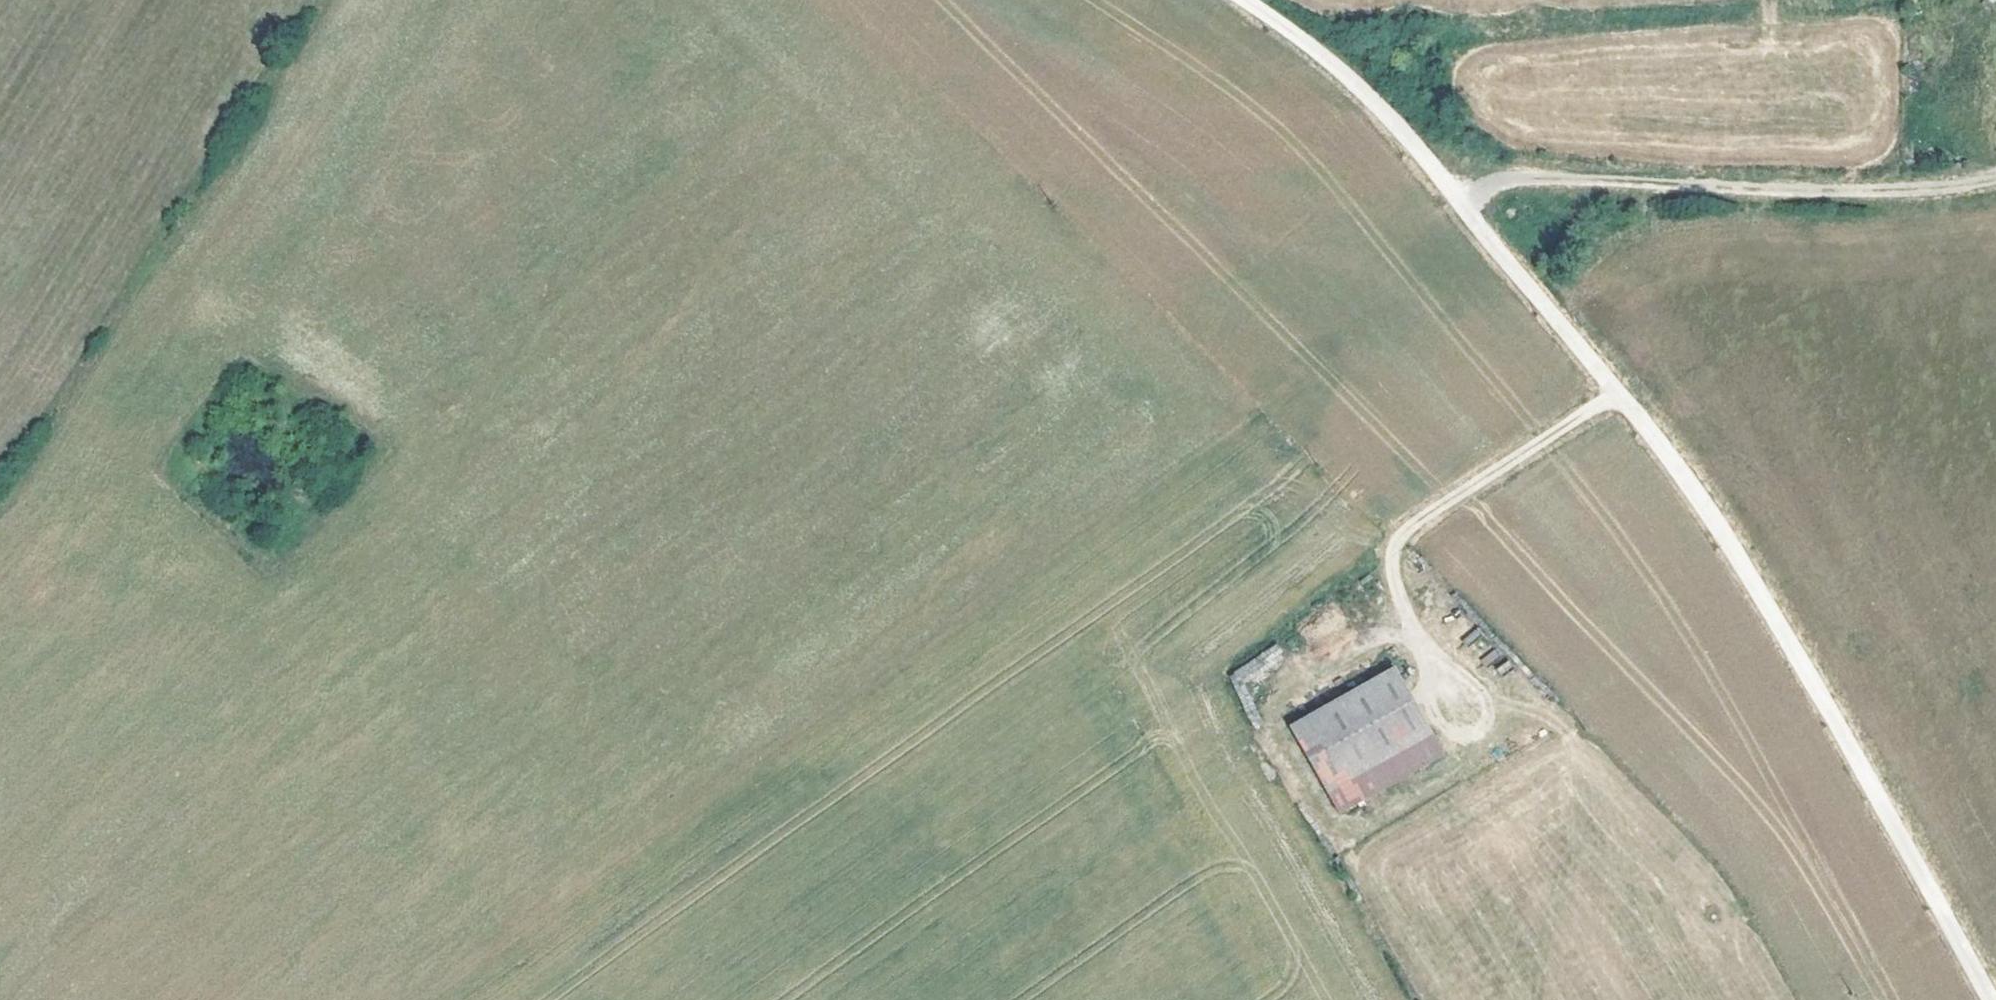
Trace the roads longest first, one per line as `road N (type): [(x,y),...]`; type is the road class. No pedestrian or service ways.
road 1 (unclassified): [(1990,999),(1821,698),(1661,450),(1365,92),(1244,0)]
road 2 (track): [(1995,178),(1722,192),(1506,175),(1458,202)]

